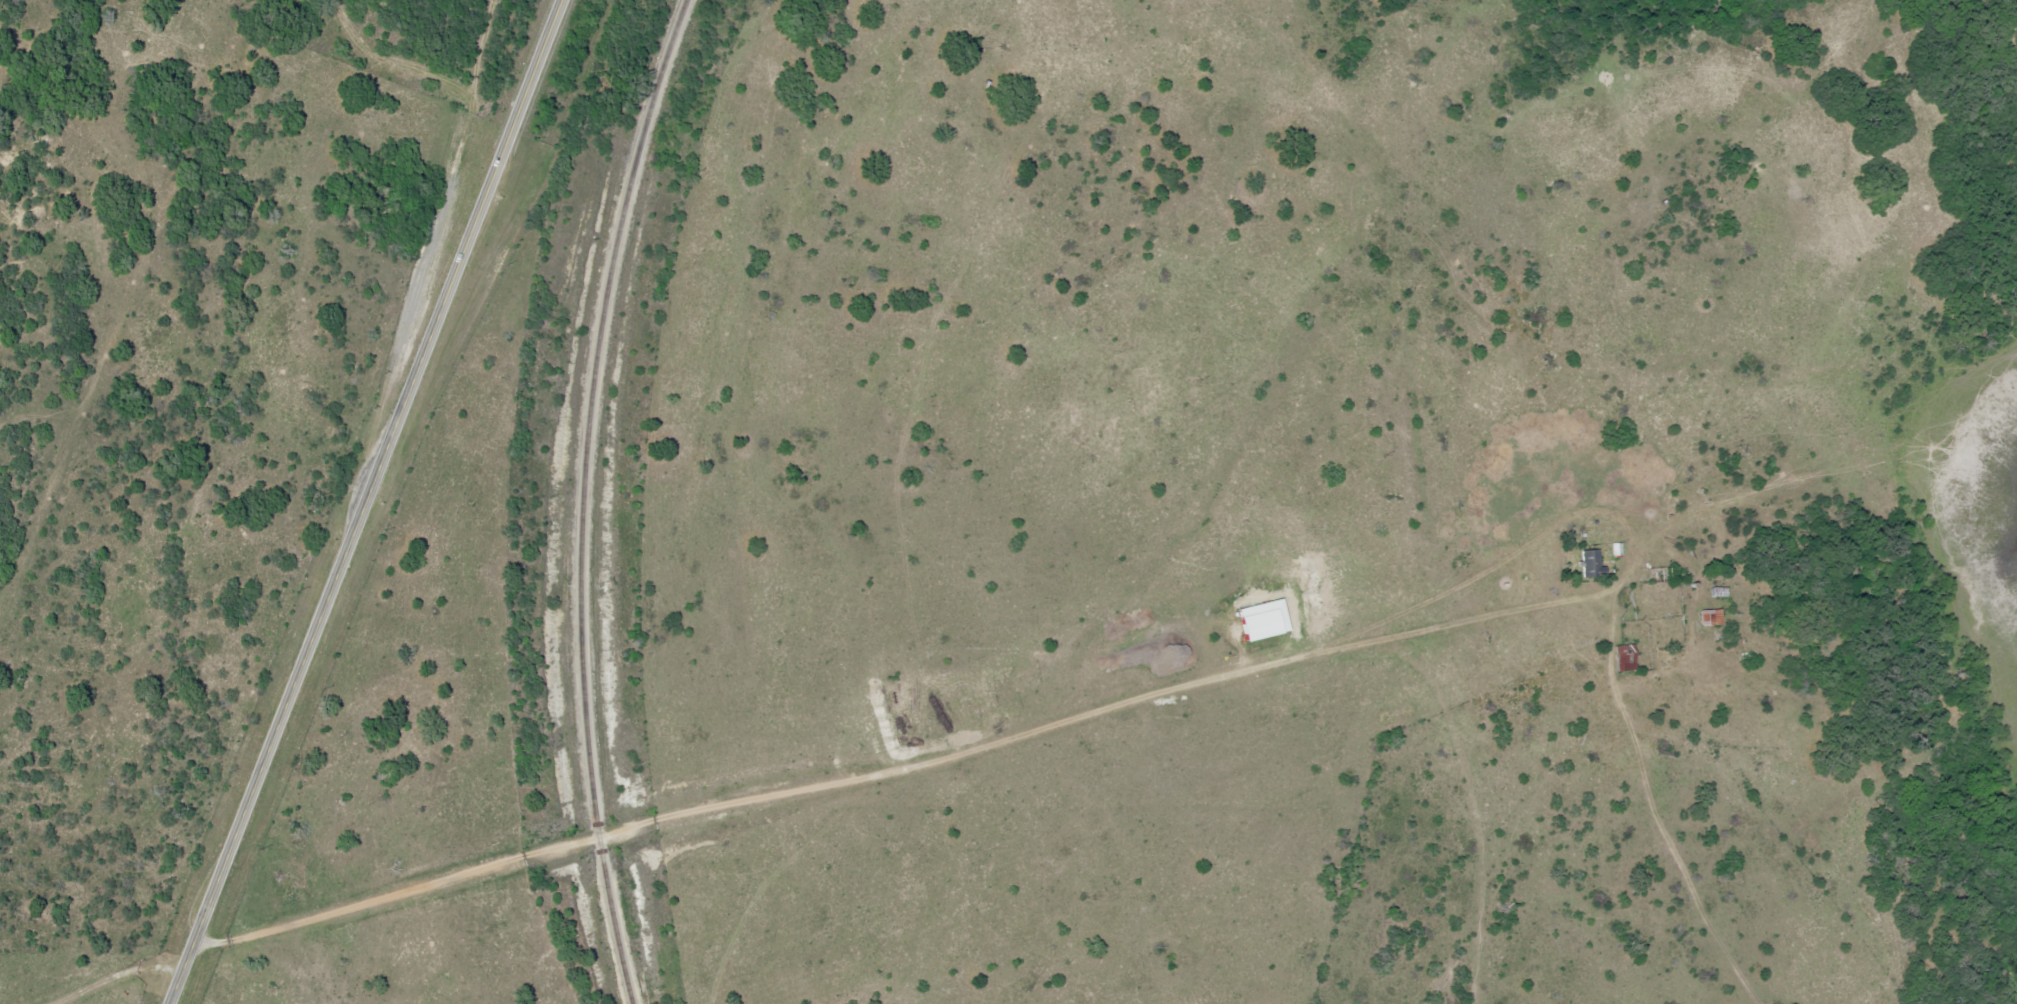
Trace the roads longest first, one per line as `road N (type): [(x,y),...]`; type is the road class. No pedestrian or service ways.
road 1 (tertiary): [(171,1003),(566,0)]

